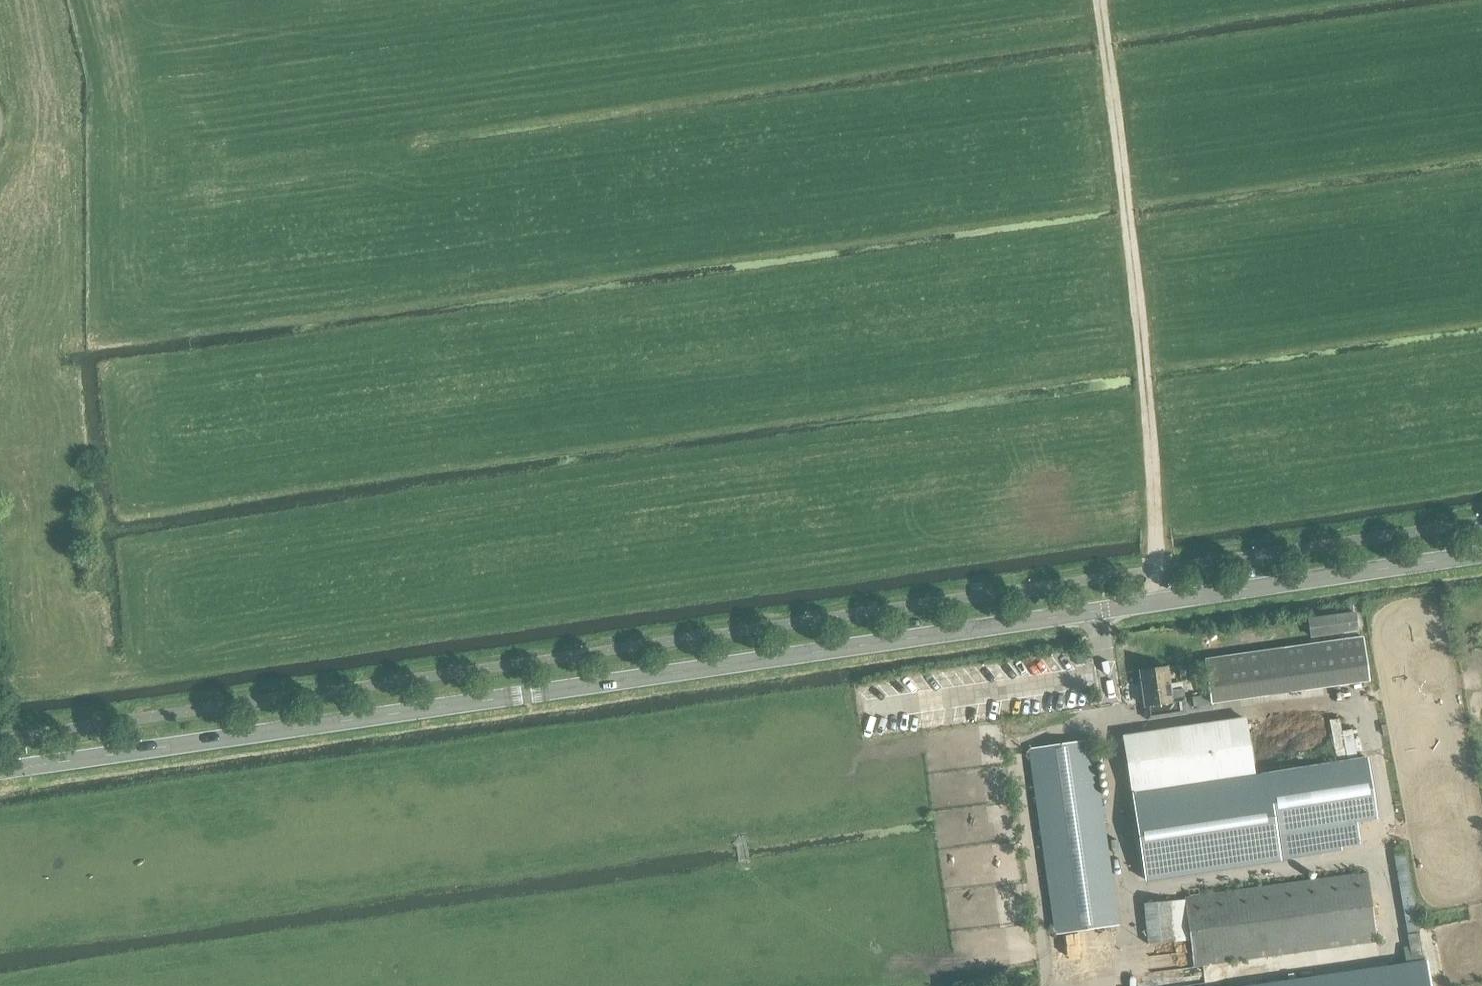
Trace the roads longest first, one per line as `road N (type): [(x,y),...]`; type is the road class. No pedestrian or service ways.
road 1 (tertiary): [(0,771),(1481,557)]

